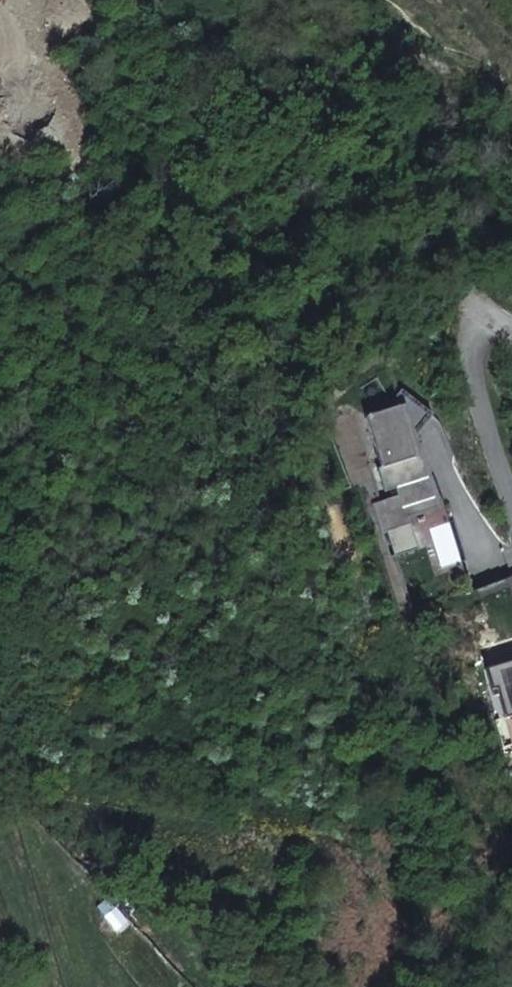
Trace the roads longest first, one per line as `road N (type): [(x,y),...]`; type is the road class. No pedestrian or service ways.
road 1 (residential): [(368,0),(511,102)]

